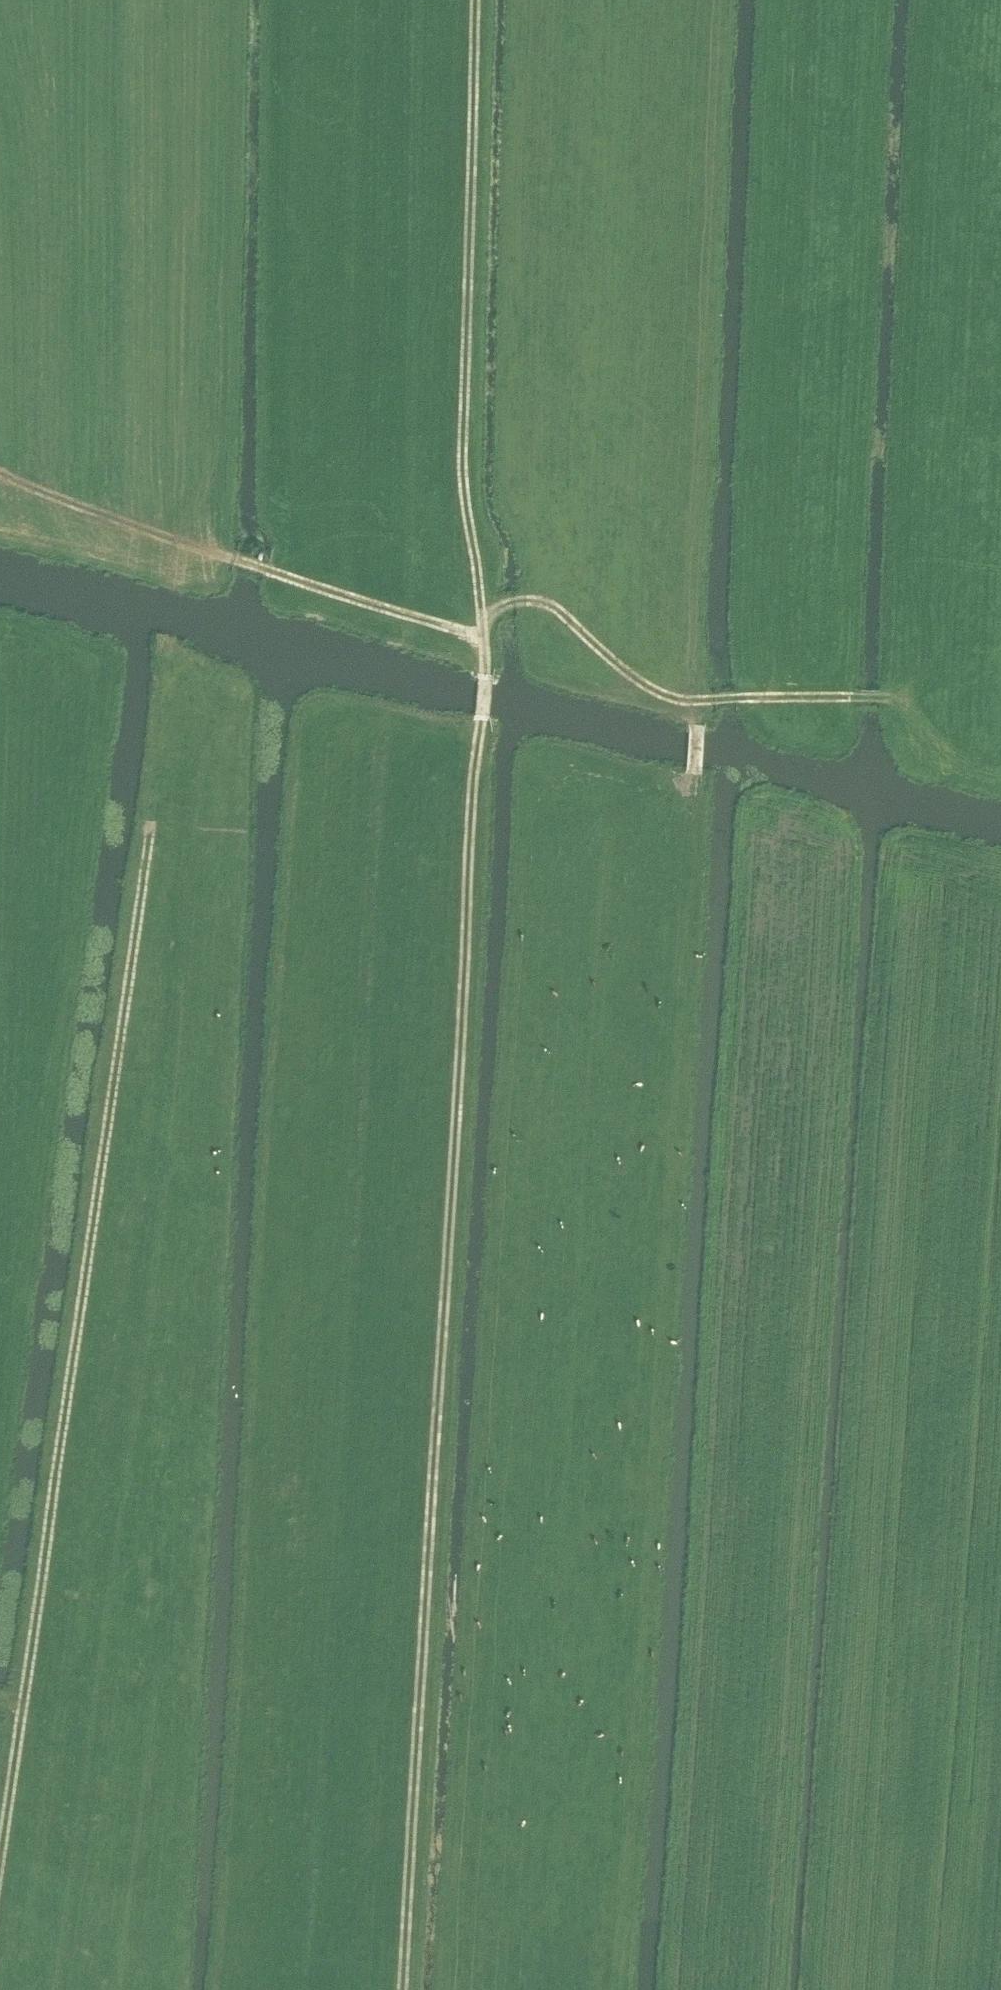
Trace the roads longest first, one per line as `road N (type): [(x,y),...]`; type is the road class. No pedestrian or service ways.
road 1 (track): [(402,1989),(483,635),(175,540),(0,474)]
road 2 (track): [(621,1989),(697,728)]
road 3 (track): [(0,1873),(167,641)]
road 4 (track): [(482,621),(464,455),(477,0)]
road 5 (track): [(483,635),(482,621),(498,607),(547,602),(632,679),(679,702),(883,697),(966,758),(1000,769)]

